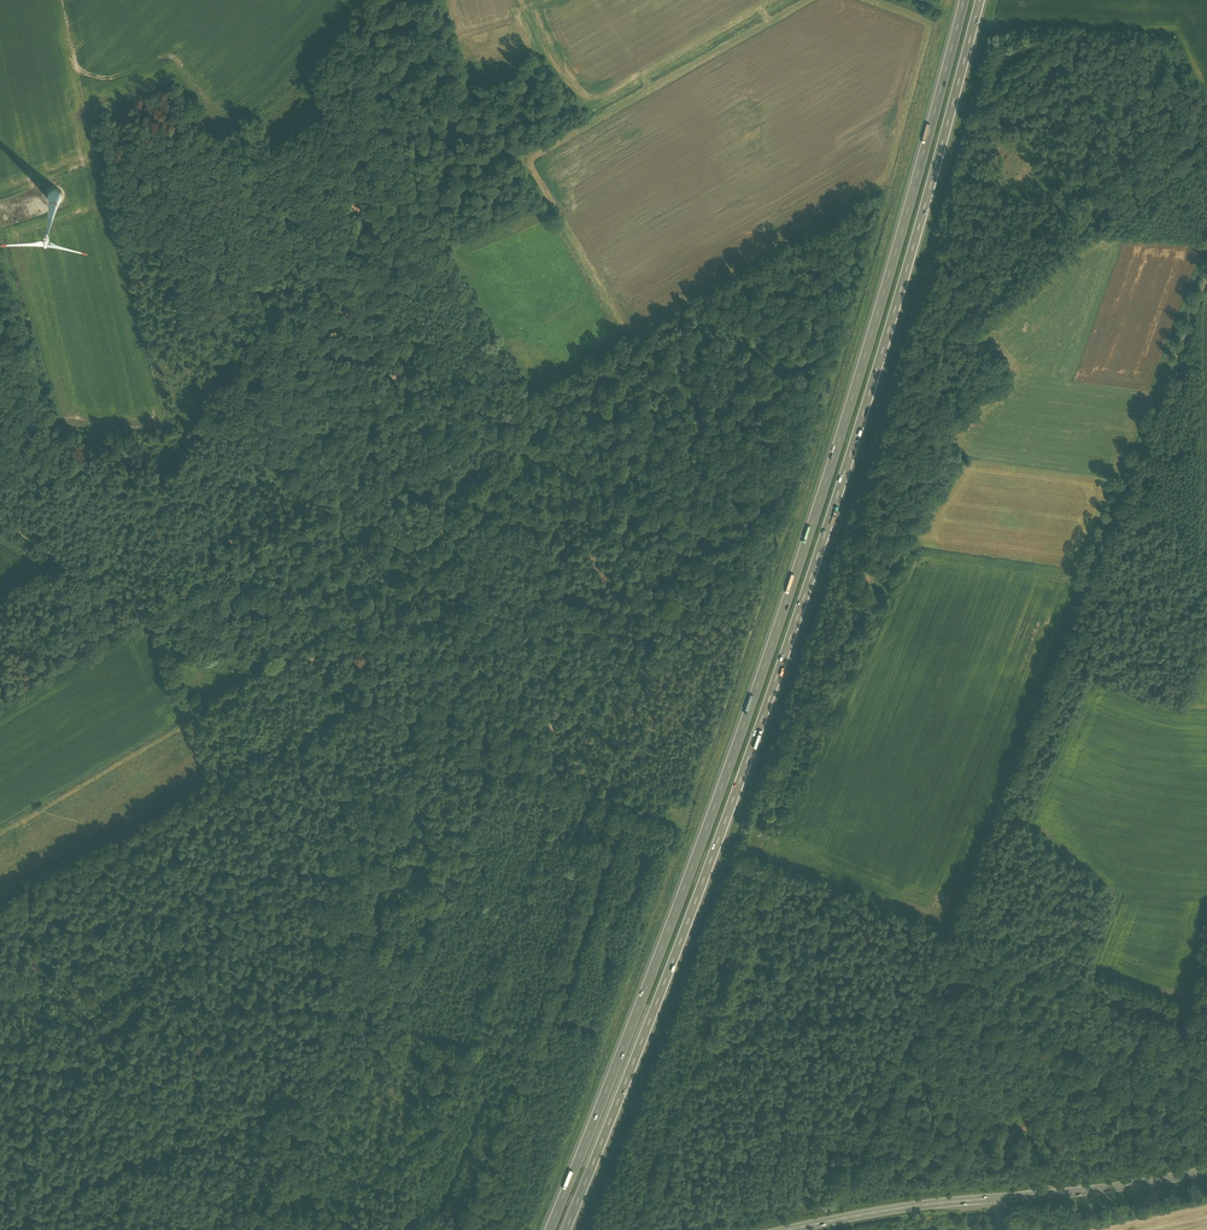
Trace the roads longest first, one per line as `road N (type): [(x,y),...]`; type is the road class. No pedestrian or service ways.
road 1 (motorway): [(965,0),(919,174),(782,612),(547,1229)]
road 2 (motorway): [(570,1229),(800,618),(985,0)]
road 3 (track): [(975,945),(1089,581),(1206,287)]
road 4 (unclassified): [(1206,1035),(975,945)]
road 5 (secondary): [(778,1229),(999,1197)]
road 6 (secondary): [(999,1197),(1206,1171)]

